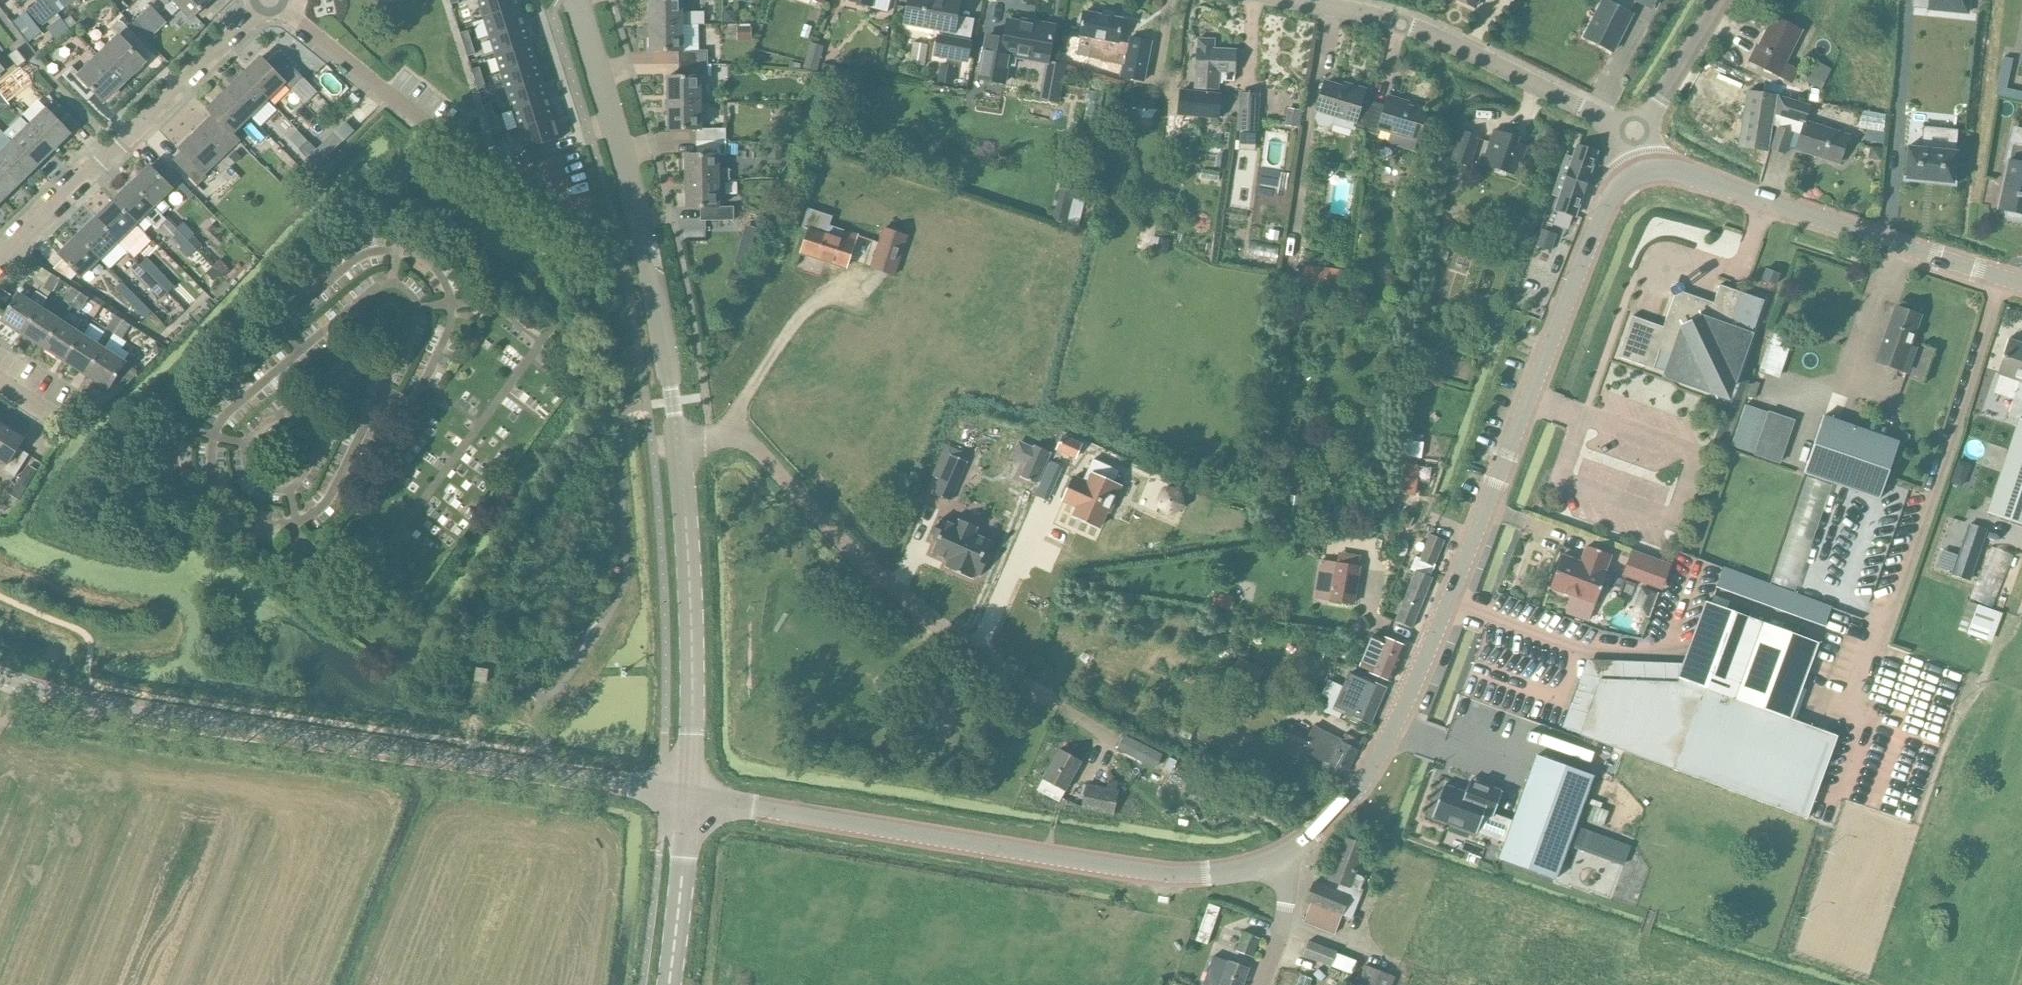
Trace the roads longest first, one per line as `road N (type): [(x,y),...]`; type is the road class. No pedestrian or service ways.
road 1 (tertiary): [(1276,857),(1354,795),(1395,723),(1607,203),(1641,172)]
road 2 (tertiary): [(687,793),(113,709),(0,675)]
road 3 (tertiary): [(1276,857),(1245,871),(1168,876),(687,793)]
road 4 (residential): [(678,444),(731,439),(754,446),(876,573),(1060,705)]
road 5 (residential): [(678,444),(642,228),(576,0)]
road 6 (tertiary): [(2021,283),(1680,172),(1641,172)]
road 7 (residential): [(0,264),(266,0)]
road 8 (residential): [(687,793),(692,603),(678,444)]
road 9 (residential): [(1615,127),(1455,45),(1300,0)]
road 10 (tertiary): [(671,984),(687,793)]
road 11 (unclassified): [(1261,984),(1288,908),(1276,857)]
road 12 (tertiary): [(1658,104),(1723,0)]

